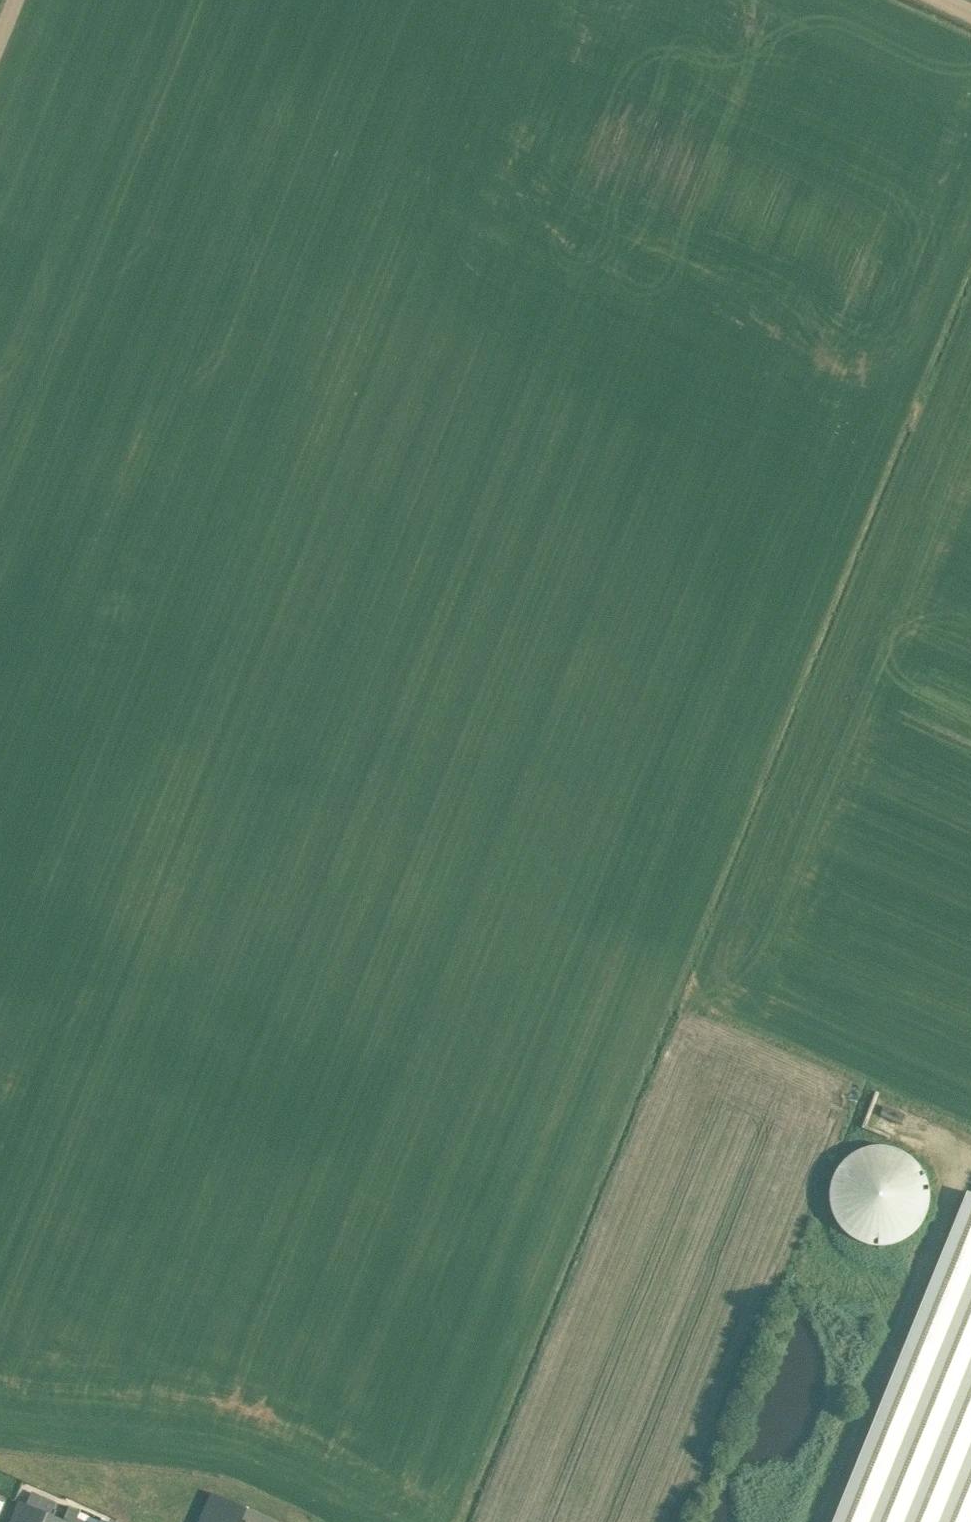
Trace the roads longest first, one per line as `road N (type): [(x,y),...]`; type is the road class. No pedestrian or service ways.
road 1 (track): [(685,1013),(479,1521)]

